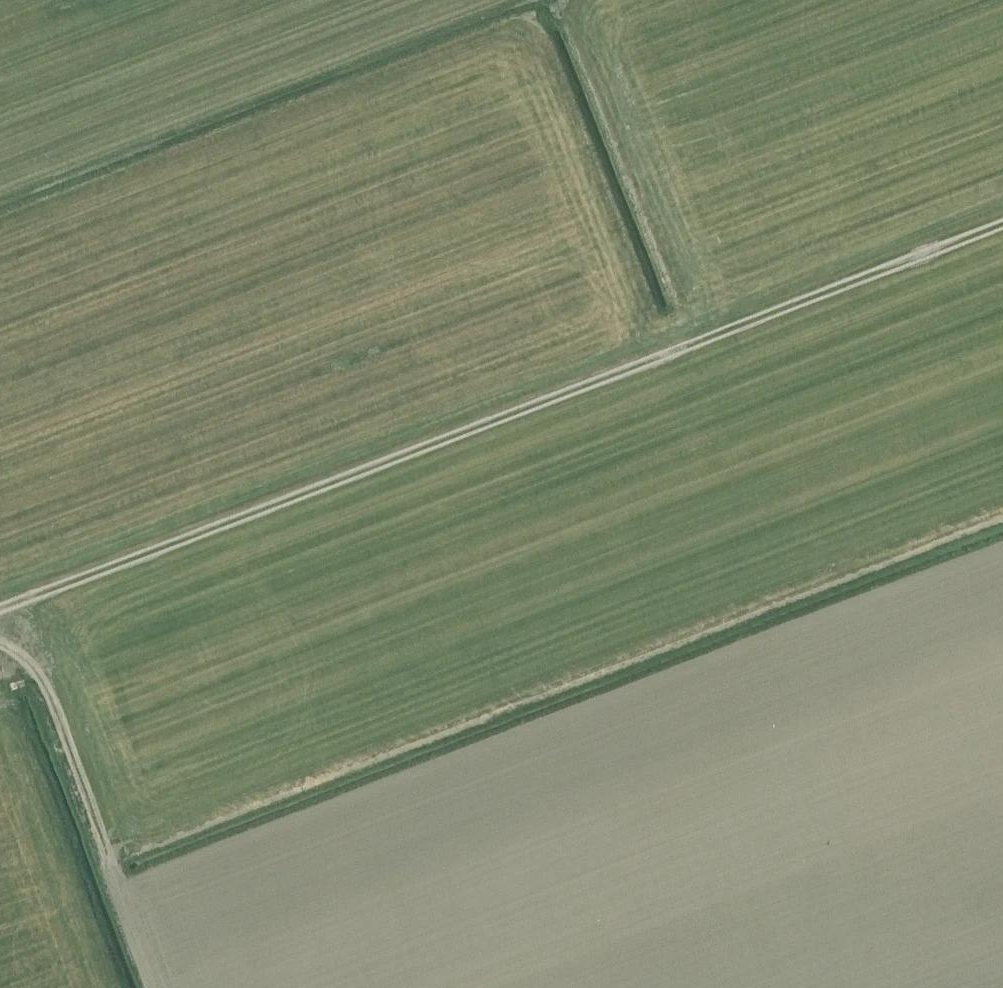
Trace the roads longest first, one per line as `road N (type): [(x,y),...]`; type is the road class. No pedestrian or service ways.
road 1 (track): [(0,608),(1002,222)]
road 2 (track): [(12,603),(156,987)]

